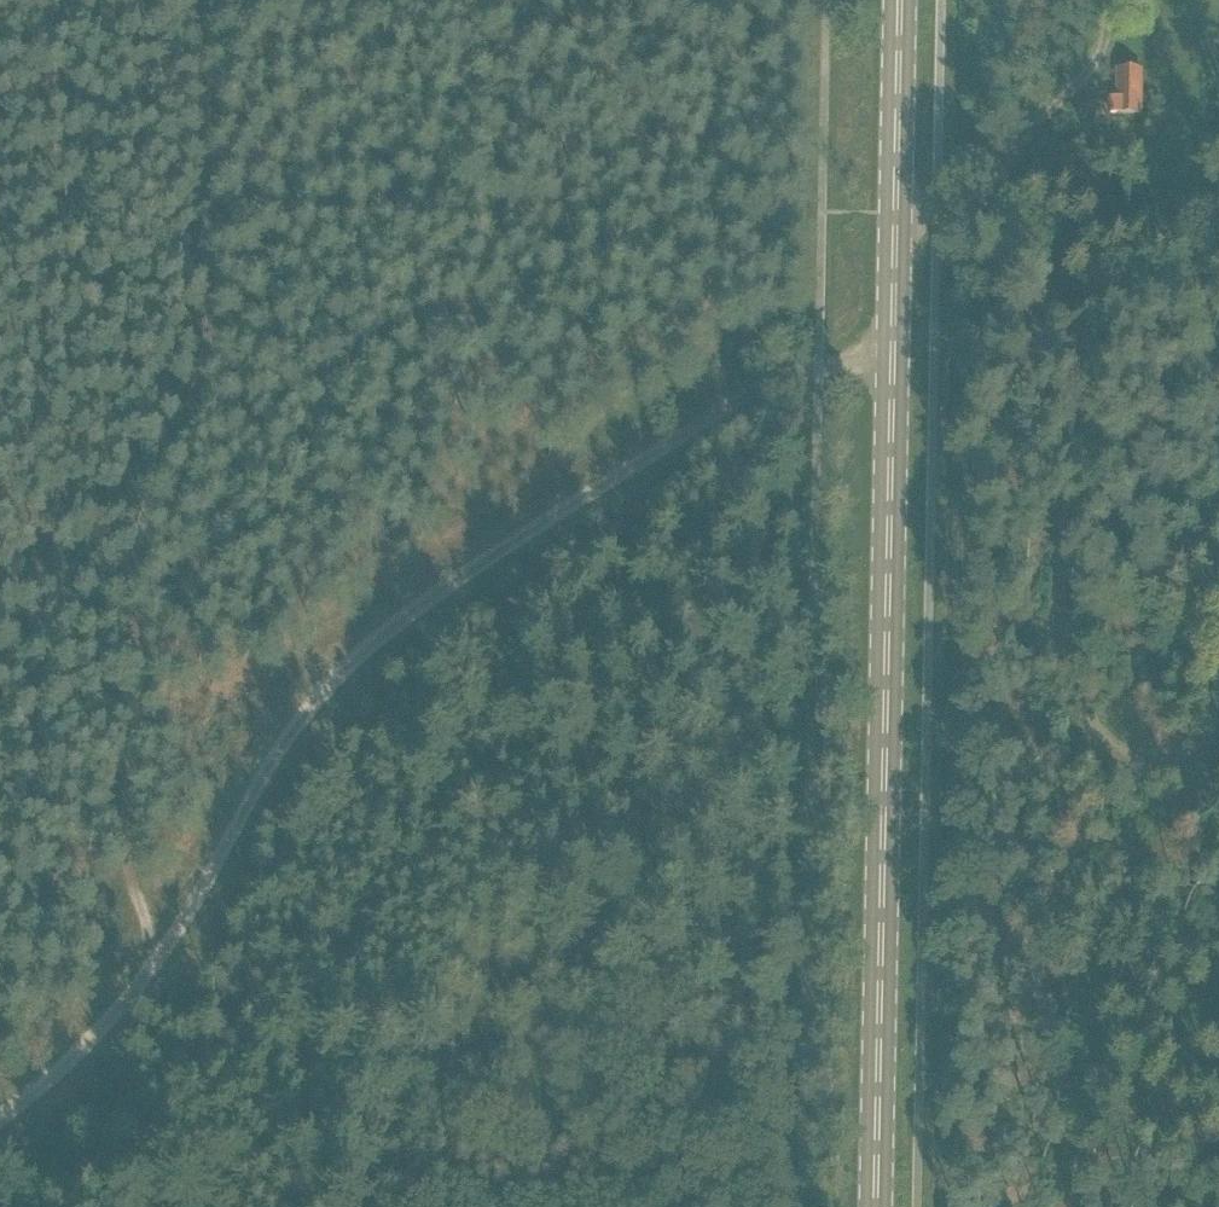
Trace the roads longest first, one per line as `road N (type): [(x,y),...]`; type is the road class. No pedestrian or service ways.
road 1 (primary): [(882,1206),(900,0)]
road 2 (track): [(165,960),(214,891),(282,750),(337,668),(441,589),(710,410),(817,364),(894,363)]
road 3 (track): [(165,960),(114,854),(137,543),(180,401),(205,234),(203,0)]
road 4 (track): [(0,1113),(122,1021),(165,960)]

